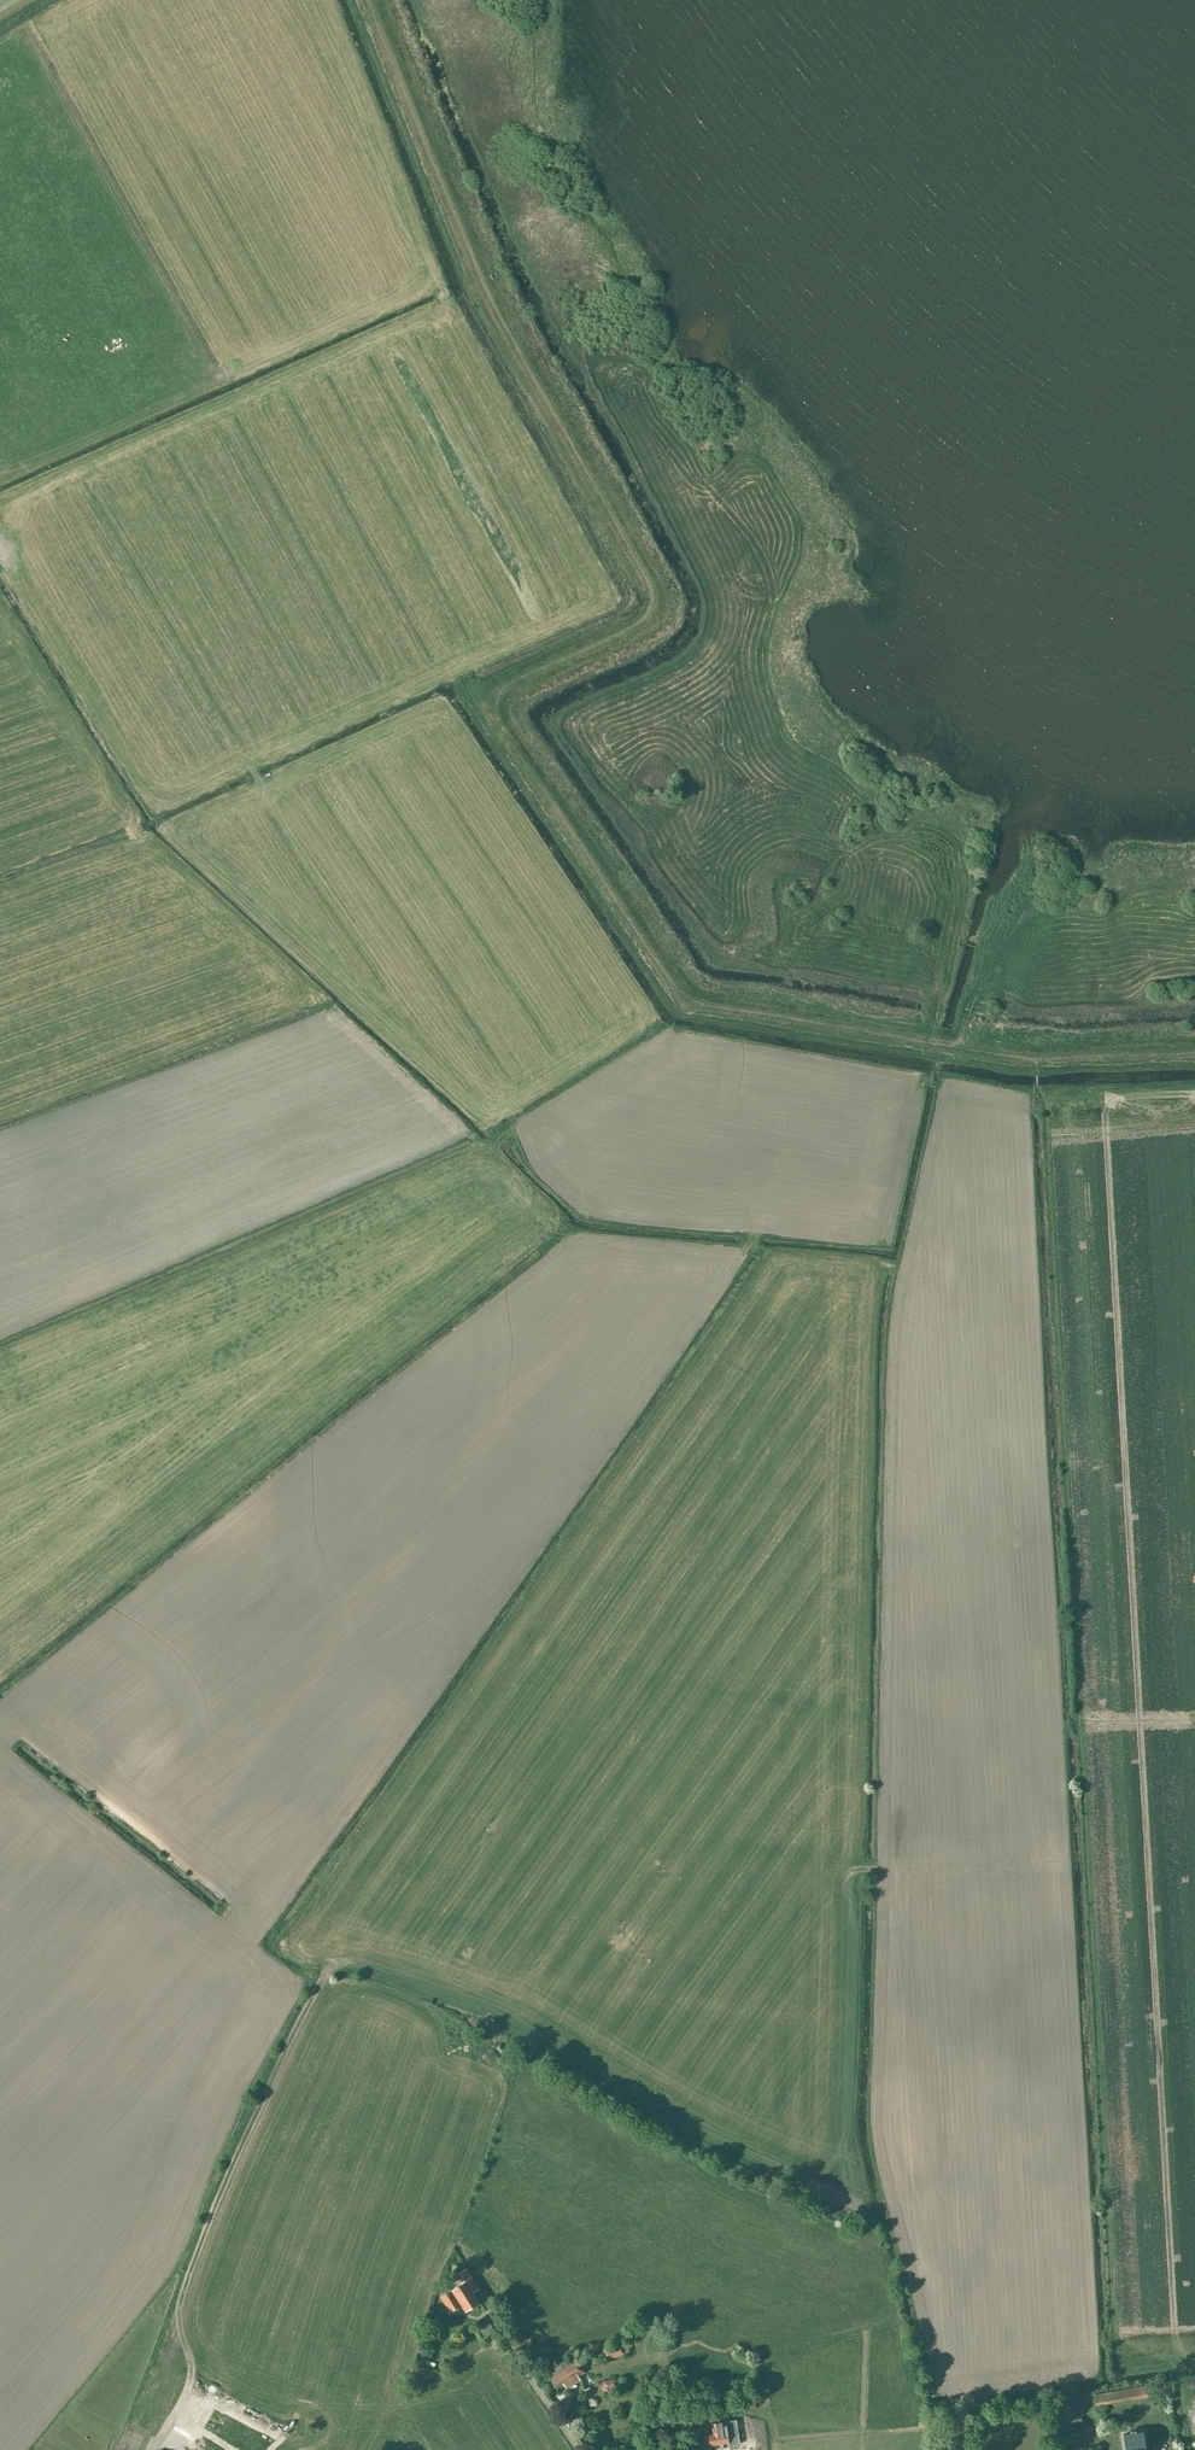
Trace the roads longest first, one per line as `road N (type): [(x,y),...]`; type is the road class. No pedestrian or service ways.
road 1 (residential): [(580,2449),(493,2315)]

